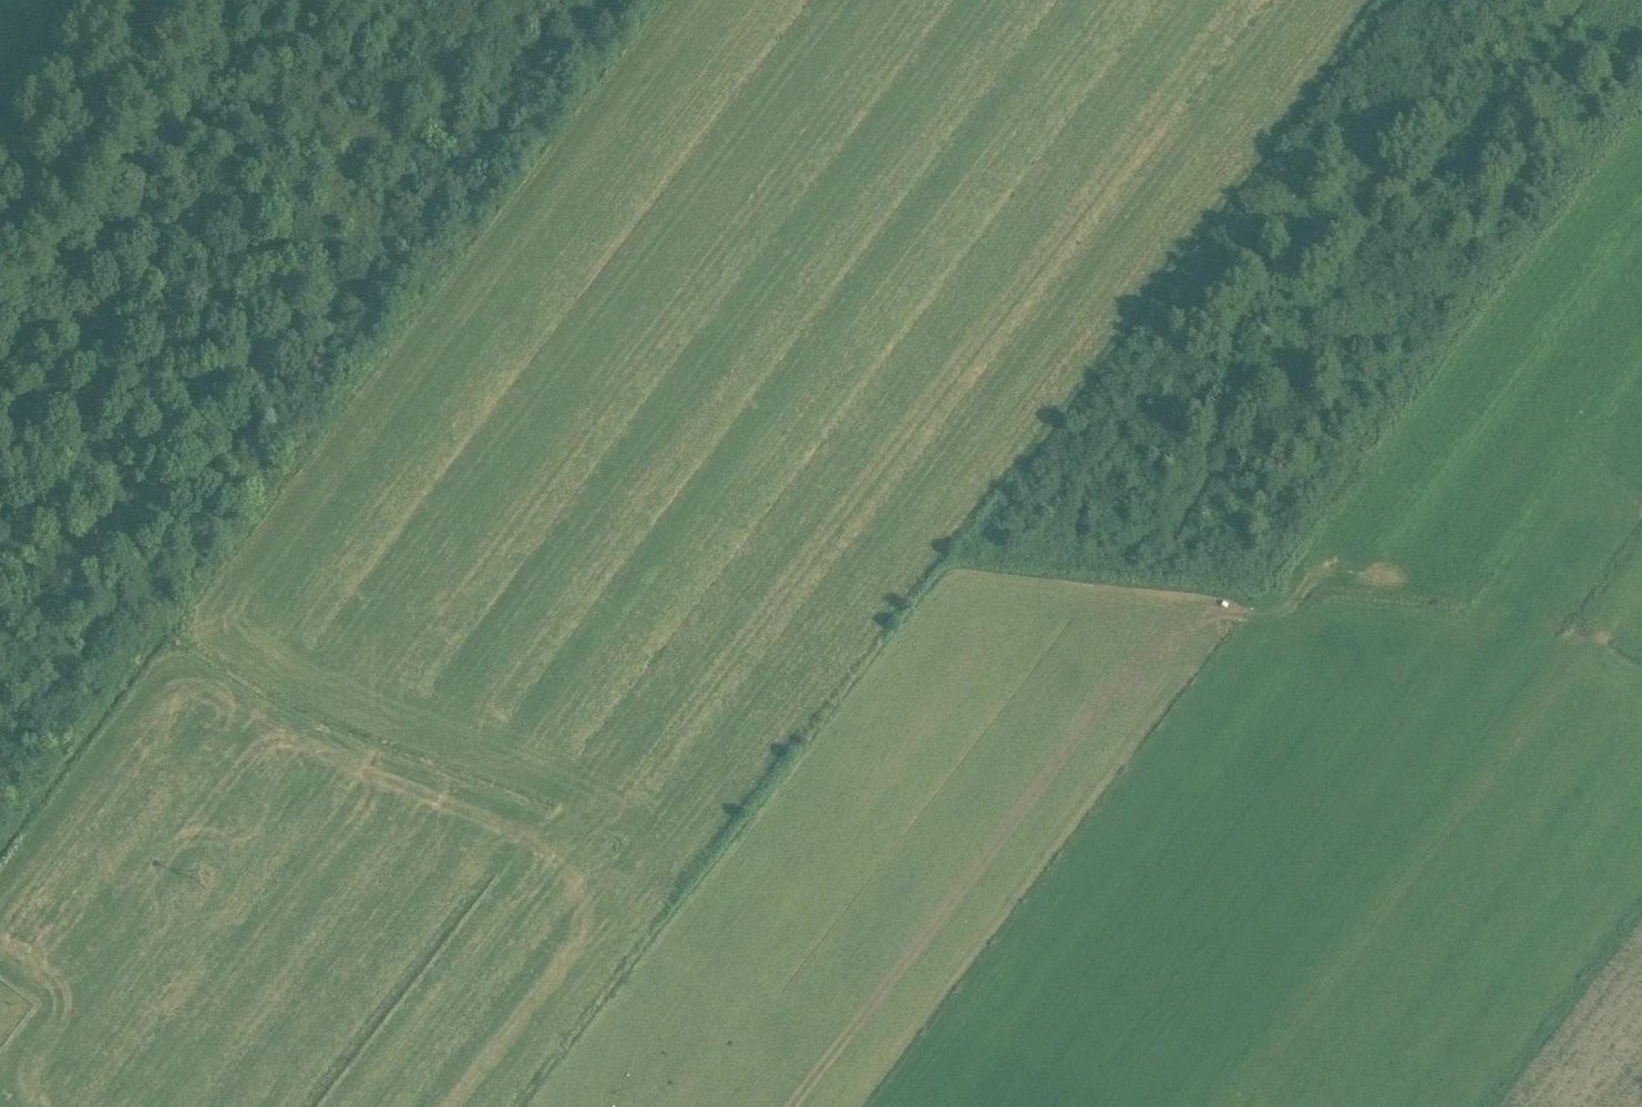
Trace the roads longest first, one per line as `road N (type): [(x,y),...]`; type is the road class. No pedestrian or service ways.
road 1 (track): [(0,370),(286,0)]

